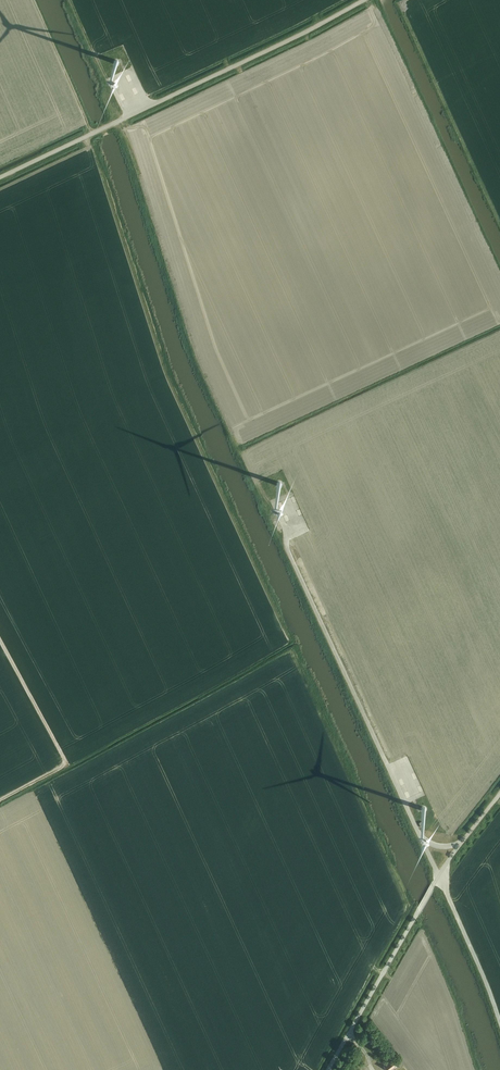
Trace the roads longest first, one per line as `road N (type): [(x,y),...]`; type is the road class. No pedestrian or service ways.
road 1 (unclassified): [(0,177),(362,0)]
road 2 (unclassified): [(324,1069),(431,888),(499,793)]

